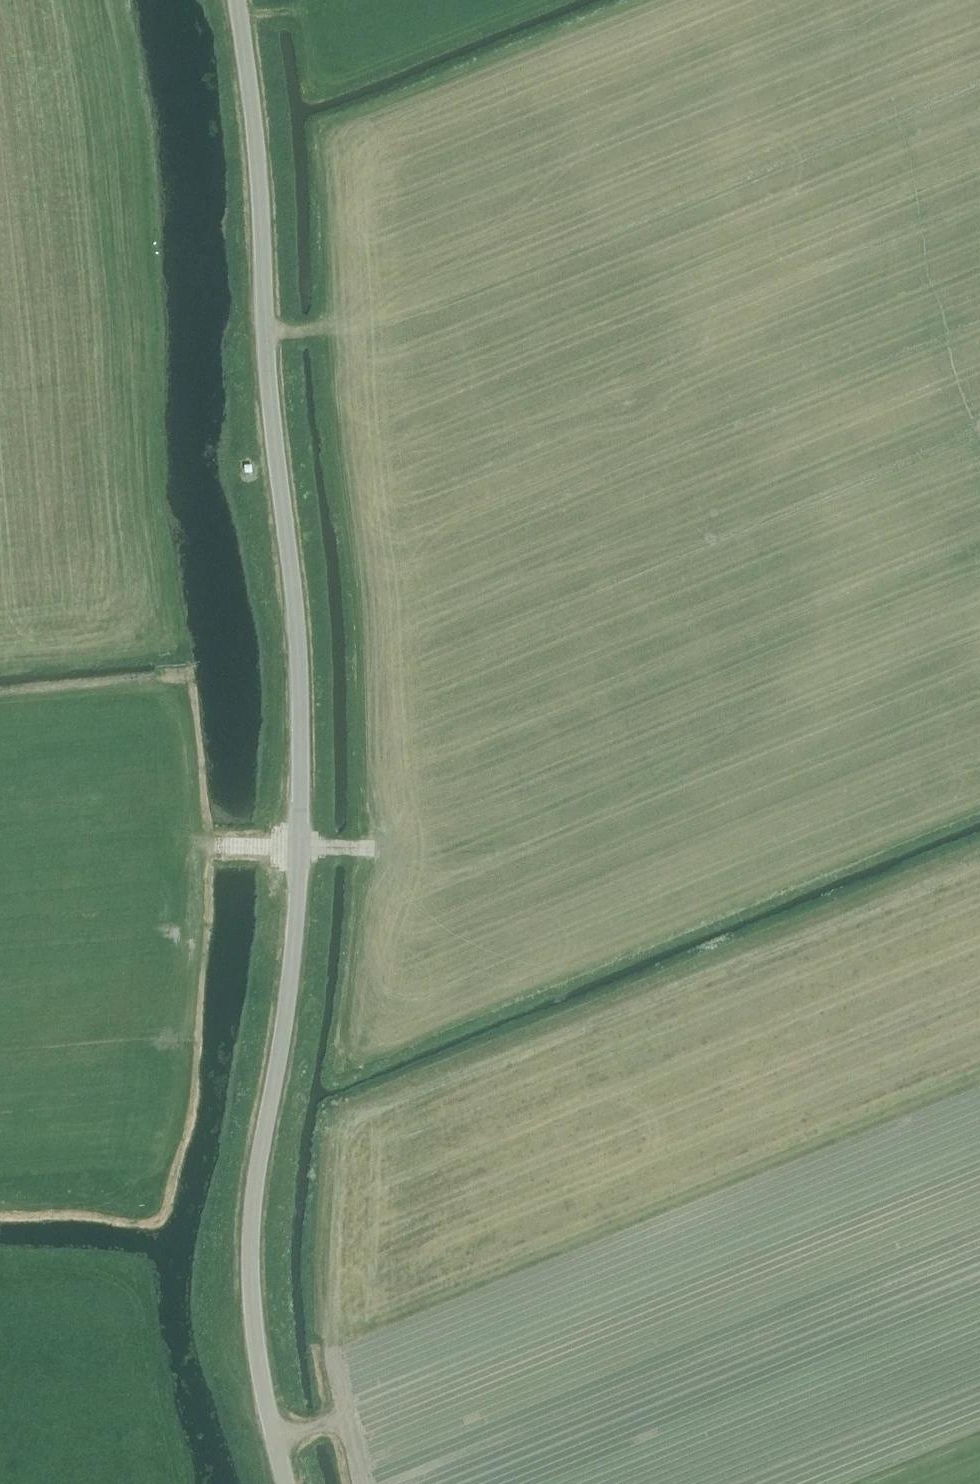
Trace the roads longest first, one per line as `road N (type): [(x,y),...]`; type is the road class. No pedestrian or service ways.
road 1 (unclassified): [(289,1483),(260,1375),(252,1264),(259,1174),(291,1014),(301,851),(299,666),(239,0)]
road 2 (track): [(221,840),(379,847)]

